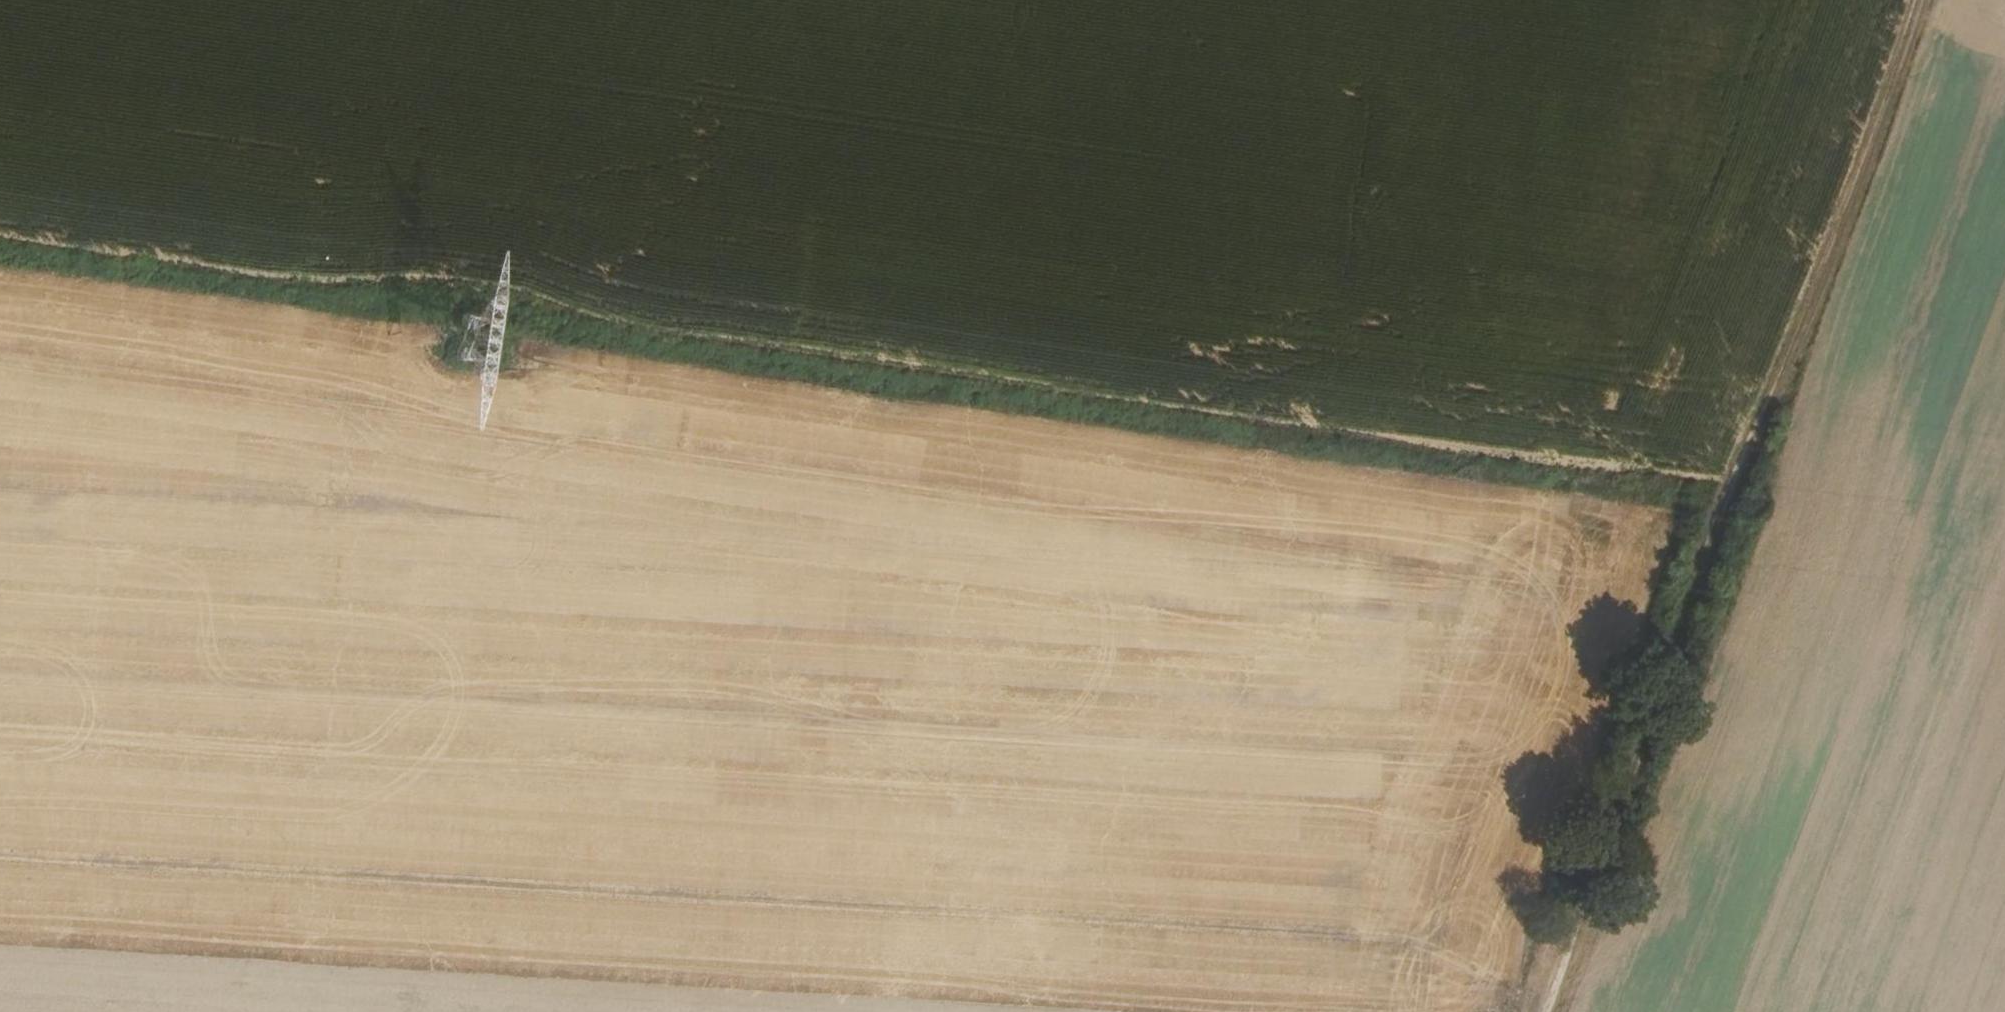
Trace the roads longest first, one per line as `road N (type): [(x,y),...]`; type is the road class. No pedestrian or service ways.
road 1 (track): [(1935,0),(1798,372),(1728,534),(1561,1011)]

